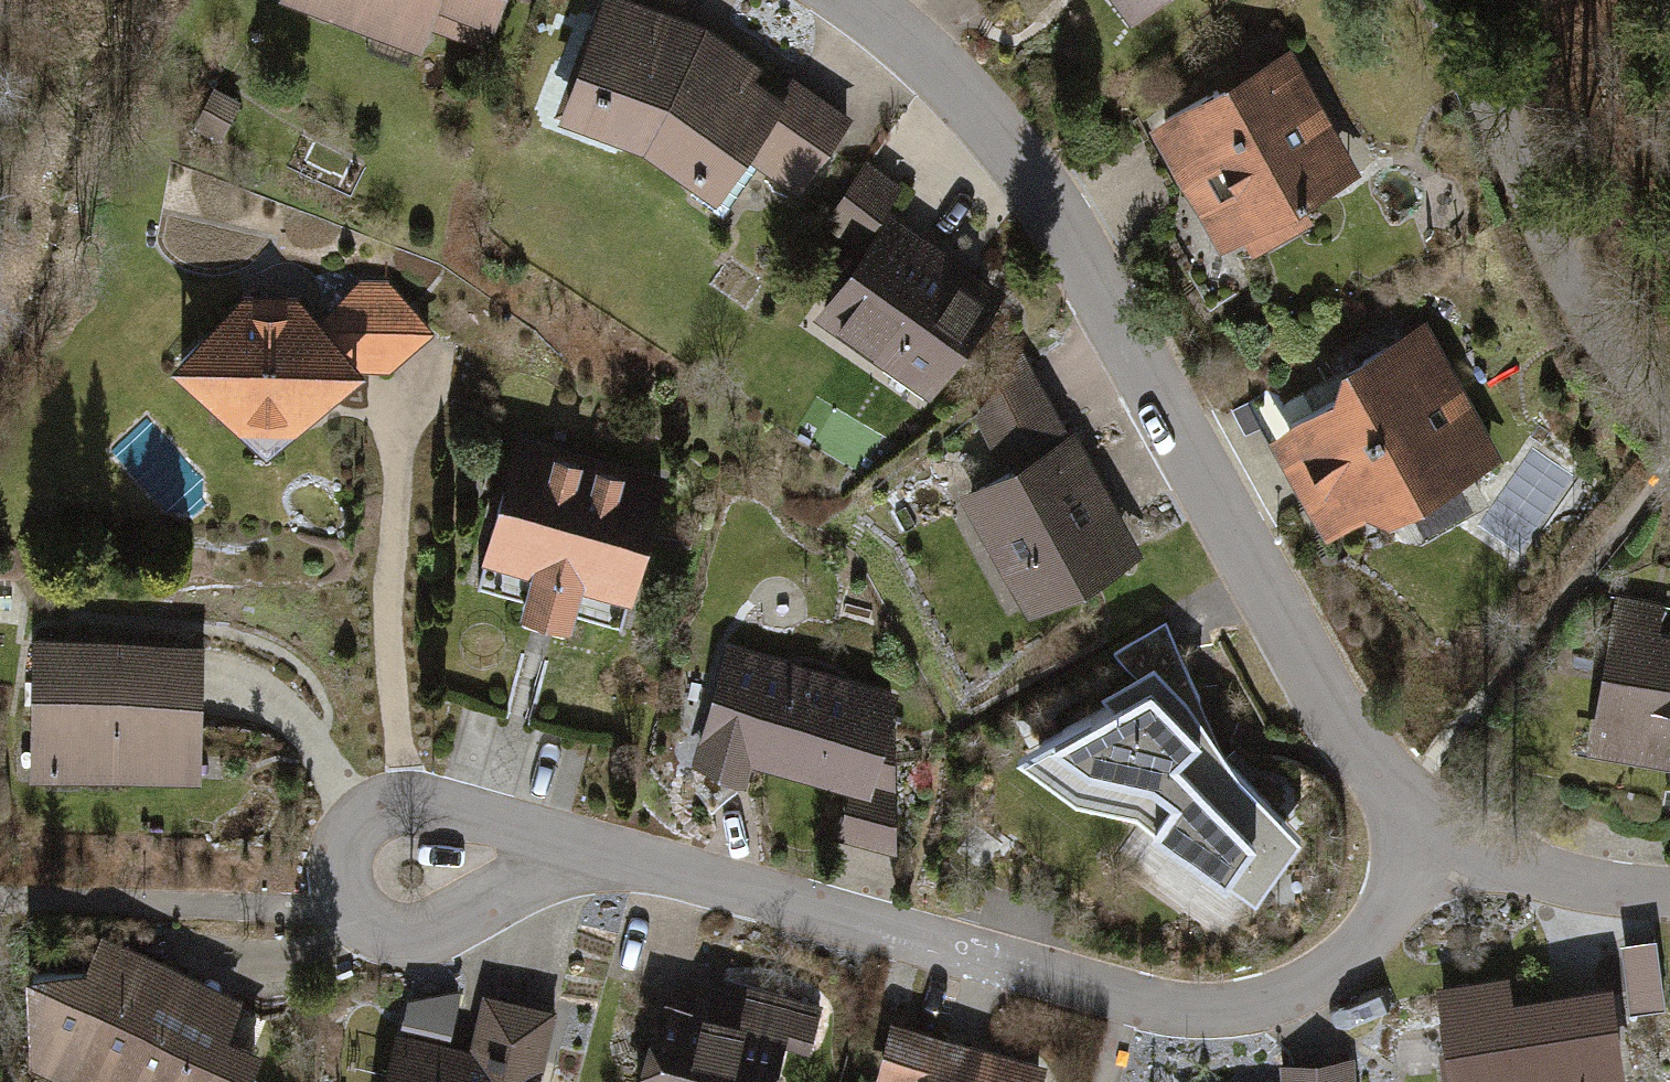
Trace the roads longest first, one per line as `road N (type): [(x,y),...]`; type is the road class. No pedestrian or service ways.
road 1 (residential): [(845,0),(901,32),(1041,194),(1340,721),(1429,825)]
road 2 (residential): [(1429,825),(1374,935),(1299,996),(1221,1021),(1121,1008),(587,858)]
road 3 (residential): [(1422,0),(1603,368),(1669,445)]
road 4 (residential): [(587,858),(408,812),(359,825),(339,876),(344,910),(382,940),(441,942)]
road 5 (residential): [(1669,903),(1557,886),(1429,825)]
road 6 (residential): [(441,942),(587,858)]

